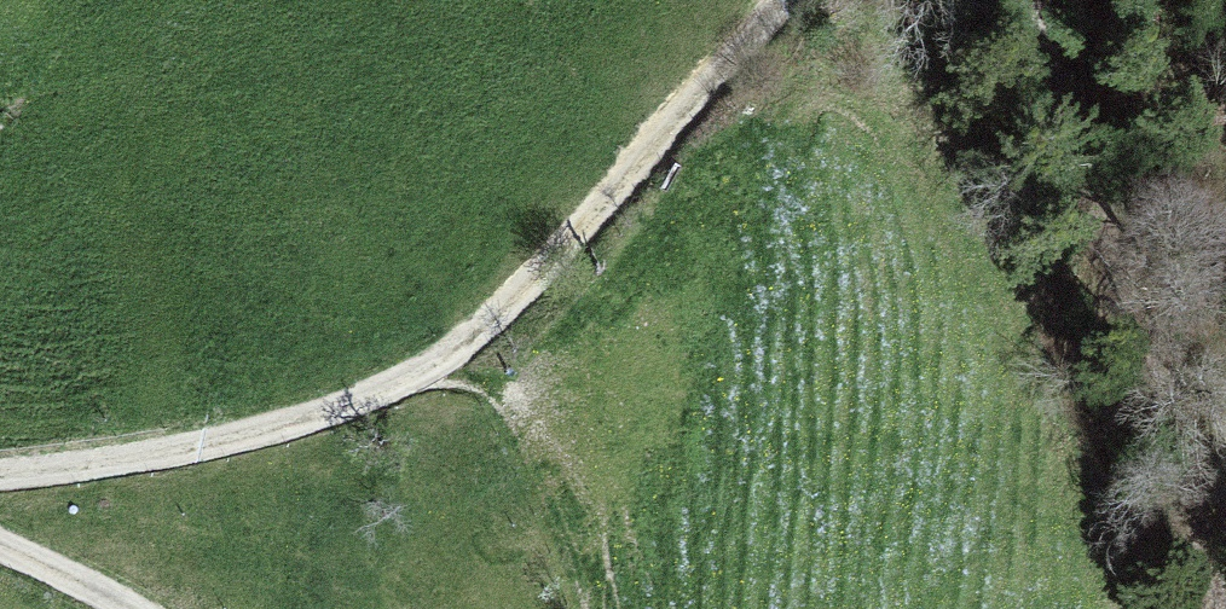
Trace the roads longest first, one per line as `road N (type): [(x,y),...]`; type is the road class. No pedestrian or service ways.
road 1 (track): [(0,473),(259,428),(395,380),(467,340),(535,283),(778,0)]
road 2 (track): [(1048,0),(1216,608)]
road 3 (track): [(132,608),(0,542)]

